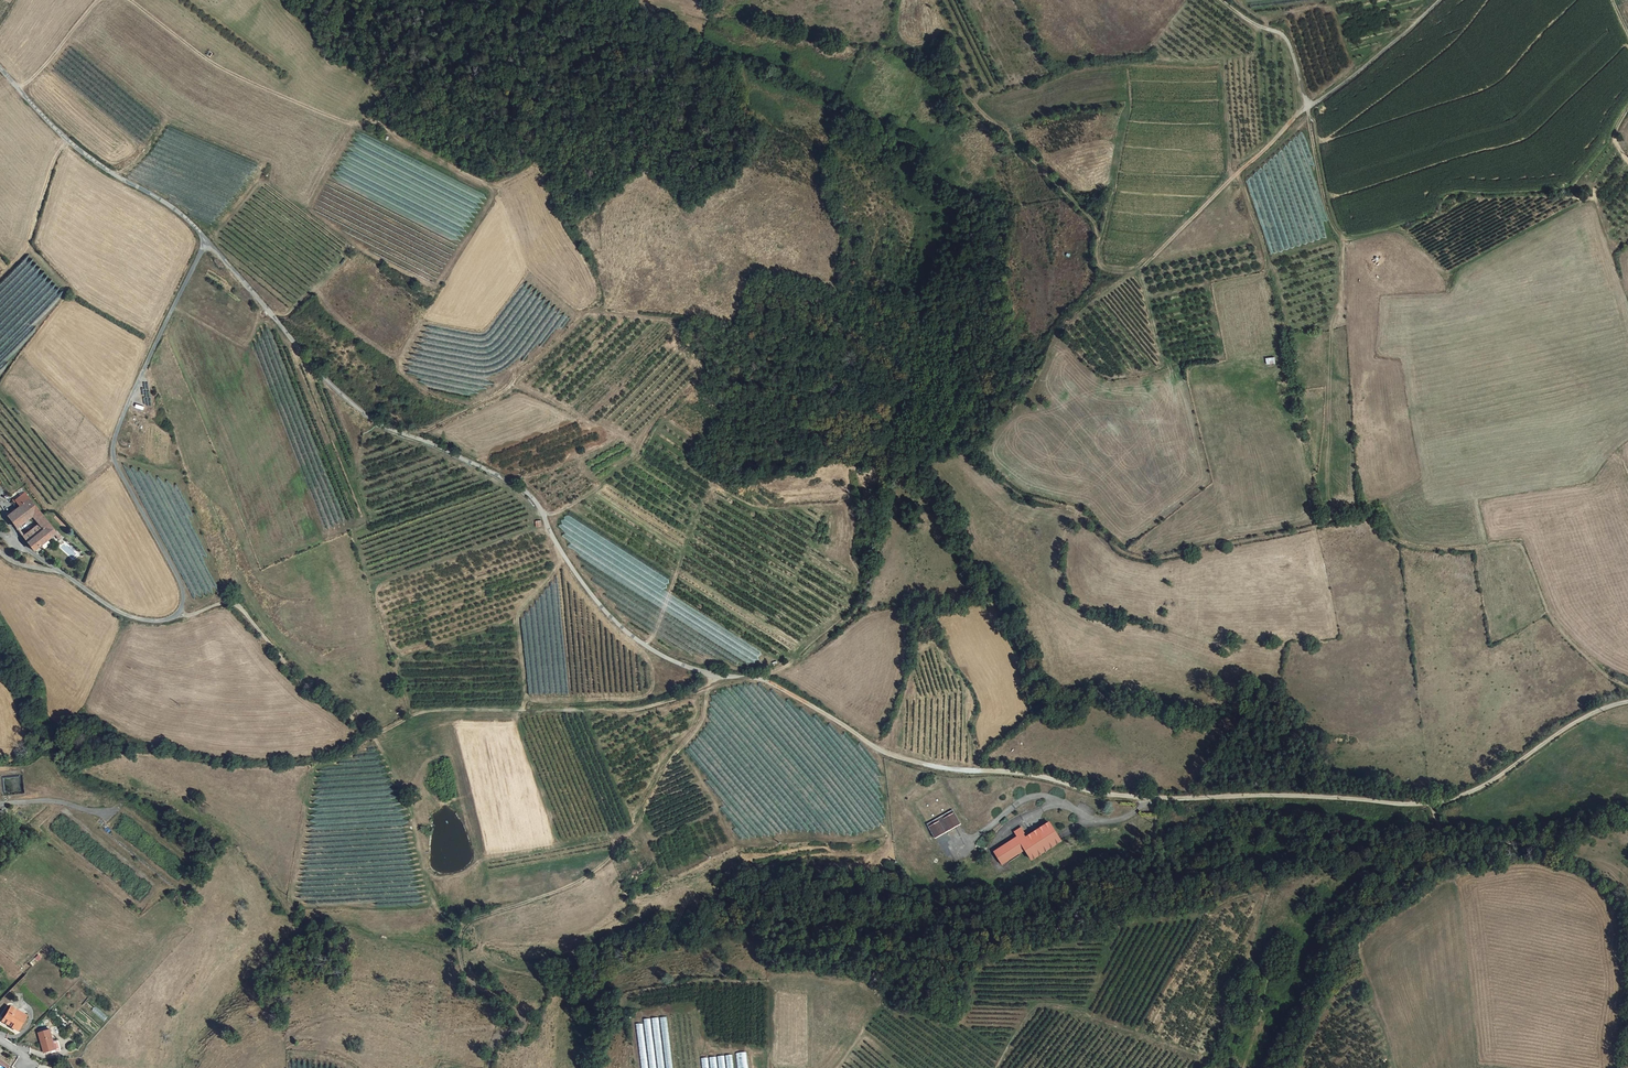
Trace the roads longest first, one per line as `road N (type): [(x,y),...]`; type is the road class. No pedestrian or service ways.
road 1 (track): [(177,616),(228,604),(247,612),(305,685),(374,739),(420,713),(635,711),(692,694),(715,682),(714,675),(769,683),(885,753),(930,767),(1034,776),(1149,803),(1434,804),(1470,793),(1576,723),(1627,704)]
road 2 (track): [(748,678),(797,662),(852,615),(868,564),(852,553),(850,506),(869,476),(887,481),(907,455),(935,456),(965,442),(1017,492),(1077,512),(1140,558),(1314,532),(1366,514),(1414,548),(1464,552),(1515,545),(1534,568),(1557,624),(1627,675)]
road 3 (unclassified): [(205,242),(342,397),(389,431),(525,492),(595,600),(634,639),(714,675)]
road 4 (track): [(129,0),(246,81),(344,121),(377,123),(505,194),(539,282),(582,318),(606,310),(680,319)]
road 5 (track): [(1627,945),(1624,904),(1605,880),(1561,854),(1461,835),(1446,826),(1434,804),(1436,828),(1378,903),(1363,945),(1400,1067)]
road 6 (unclassified): [(59,572),(111,608),(149,621),(177,616),(184,598),(176,575),(113,458),(205,242)]
road 7 (track): [(1308,108),(1141,272),(1162,356)]
road 8 (track): [(704,688),(701,720),(612,863),(553,898),(508,907)]
road 9 (track): [(1343,239),(1326,482),(1332,526)]
road 10 (unclassified): [(0,69),(82,154),(183,216),(205,242)]
road 11 (track): [(1190,1055),(1045,1003),(1033,1007),(996,1067)]
road 12 (track): [(582,318),(508,387),(432,430),(426,442)]
road 13 (track): [(1308,108),(1337,232),(1356,239),(1403,230)]
road 14 (track): [(1308,108),(1440,0)]
road 15 (track): [(525,711),(517,617),(565,558)]
road 16 (unclassified): [(1222,0),(1281,34),(1308,108)]
road 17 (track): [(19,91),(99,0)]

